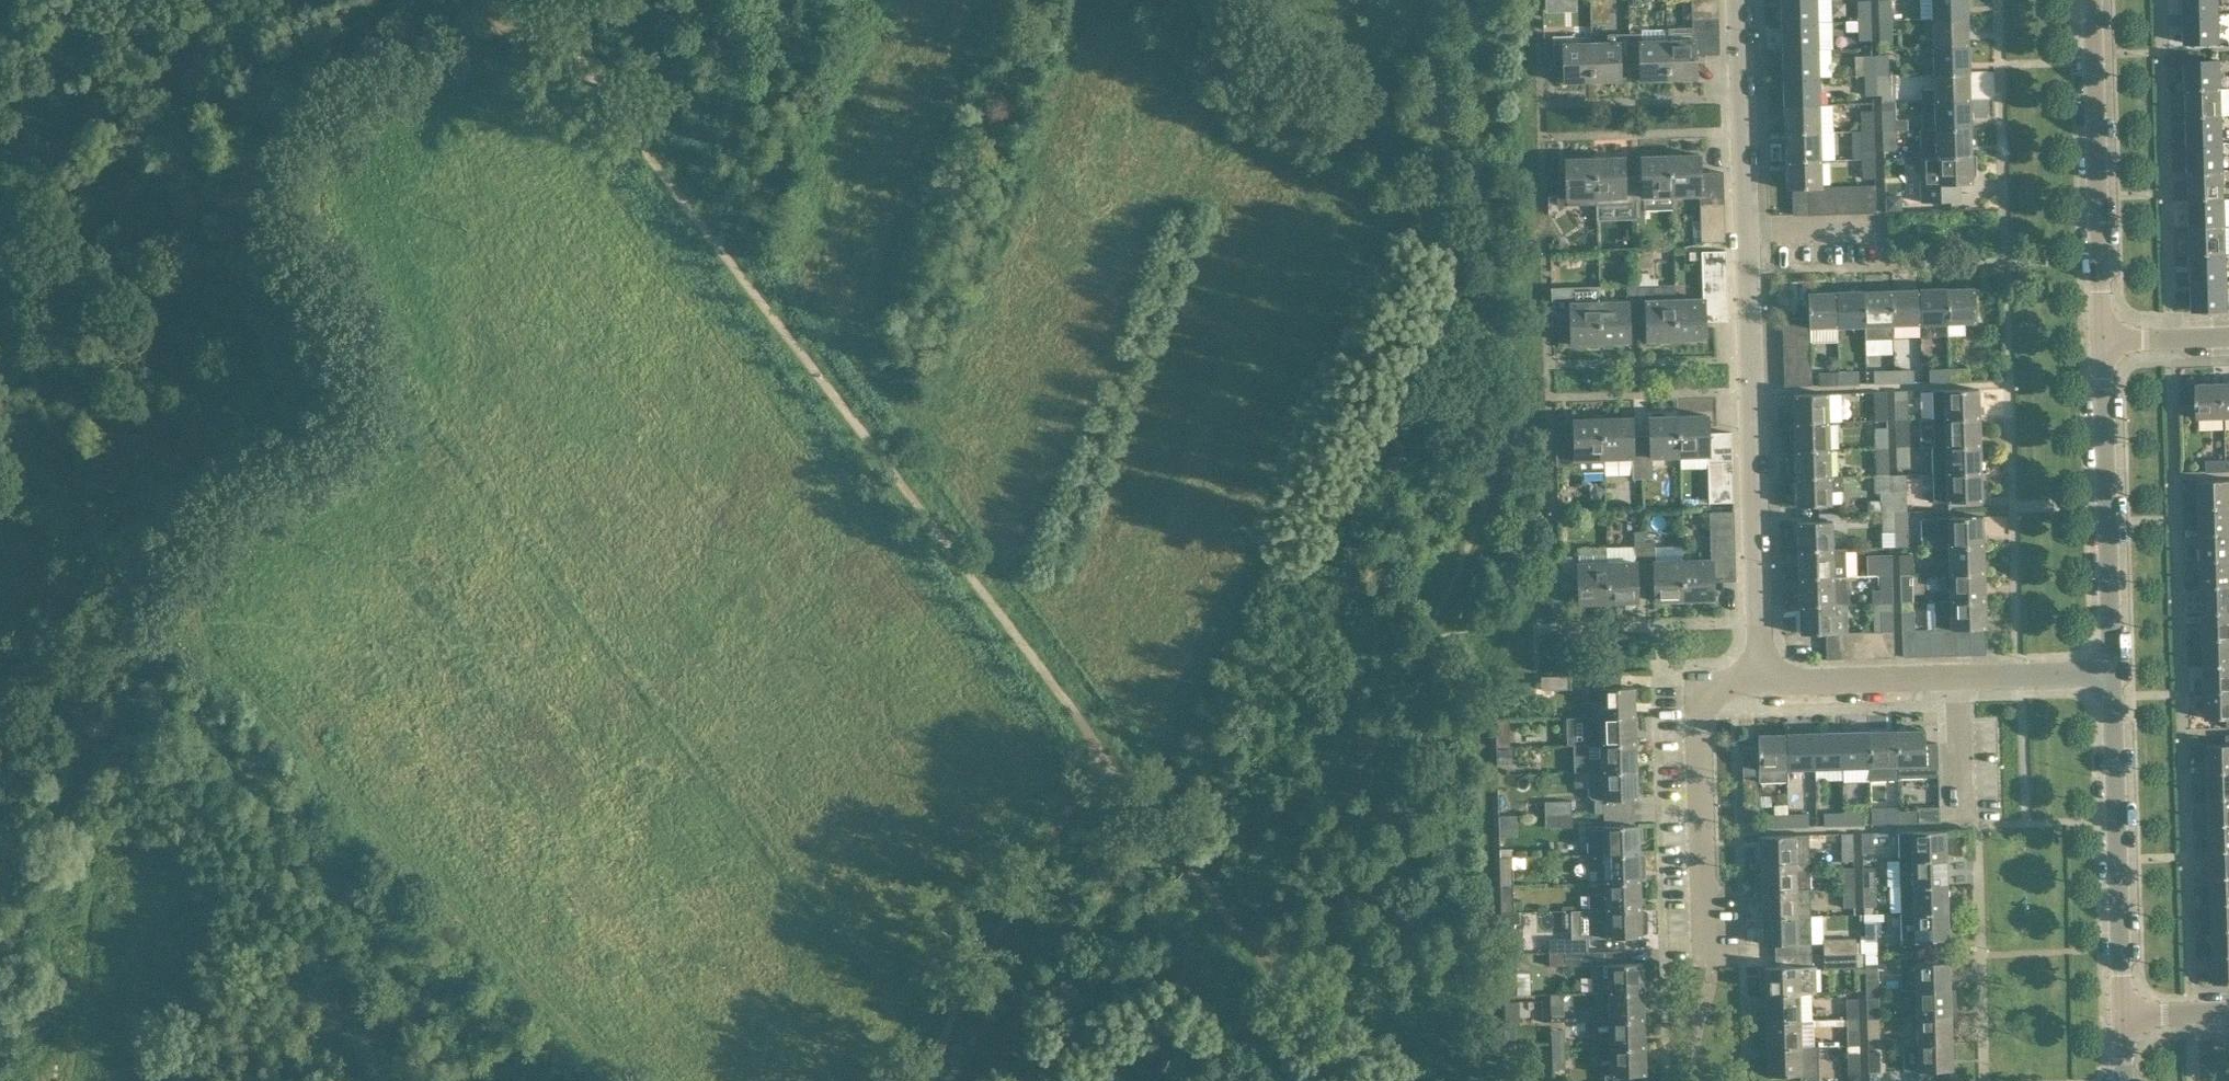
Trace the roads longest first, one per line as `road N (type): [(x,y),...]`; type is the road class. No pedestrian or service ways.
road 1 (track): [(1269,967),(584,69),(574,42),(584,0)]
road 2 (residential): [(1760,680),(1741,0)]
road 3 (residential): [(2112,670),(1760,680)]
road 4 (residential): [(2123,1014),(2112,670)]
road 5 (residential): [(2102,340),(2092,0)]
road 6 (residential): [(1713,968),(1698,704),(1717,689),(1760,680)]
road 7 (residential): [(2112,670),(2102,340)]
road 8 (track): [(1356,1080),(1269,967)]
road 9 (residential): [(2102,340),(2228,337)]

